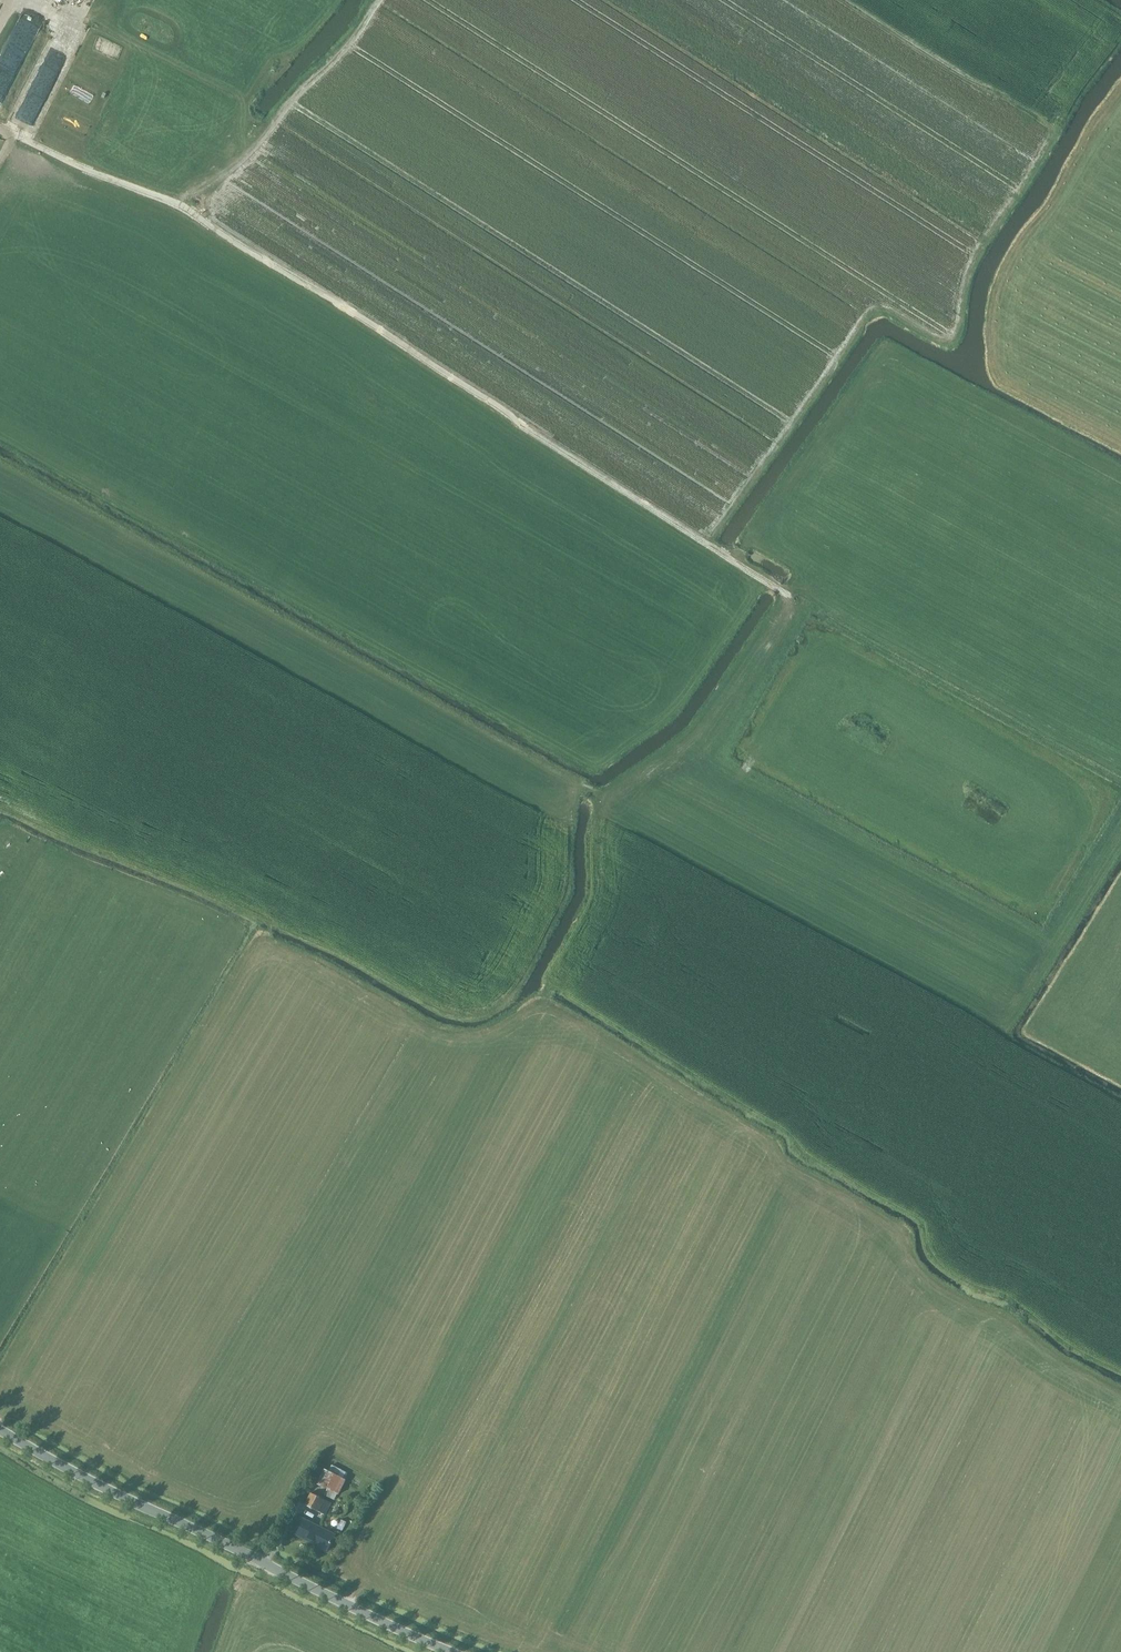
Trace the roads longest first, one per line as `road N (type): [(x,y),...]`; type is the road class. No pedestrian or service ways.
road 1 (unclassified): [(453,1651),(0,1433)]
road 2 (track): [(0,158),(14,134),(179,205),(300,281)]

